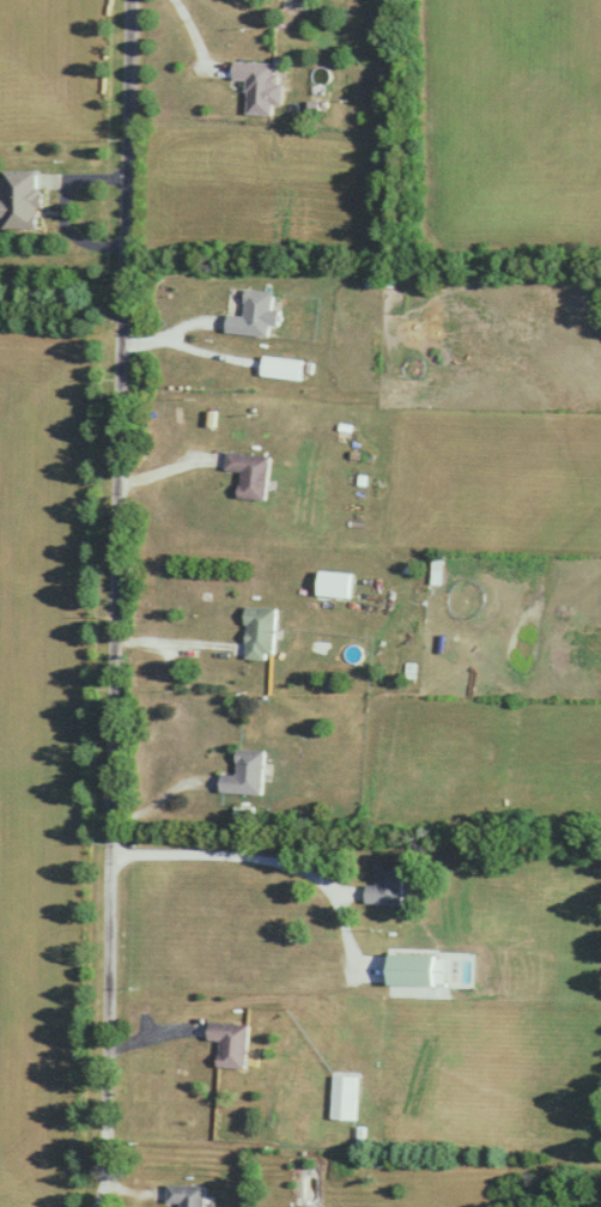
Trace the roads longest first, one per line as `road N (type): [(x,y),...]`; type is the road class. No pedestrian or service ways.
road 1 (residential): [(109,1206),(128,0)]

